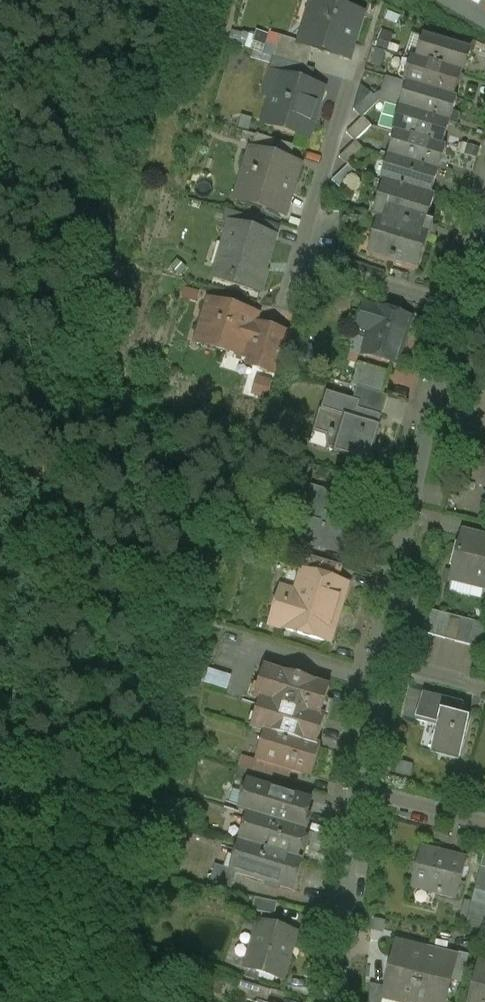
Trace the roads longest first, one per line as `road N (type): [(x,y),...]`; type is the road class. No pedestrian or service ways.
road 1 (residential): [(334,1001),(354,789),(433,409)]
road 2 (residential): [(458,299),(306,255),(355,69)]

